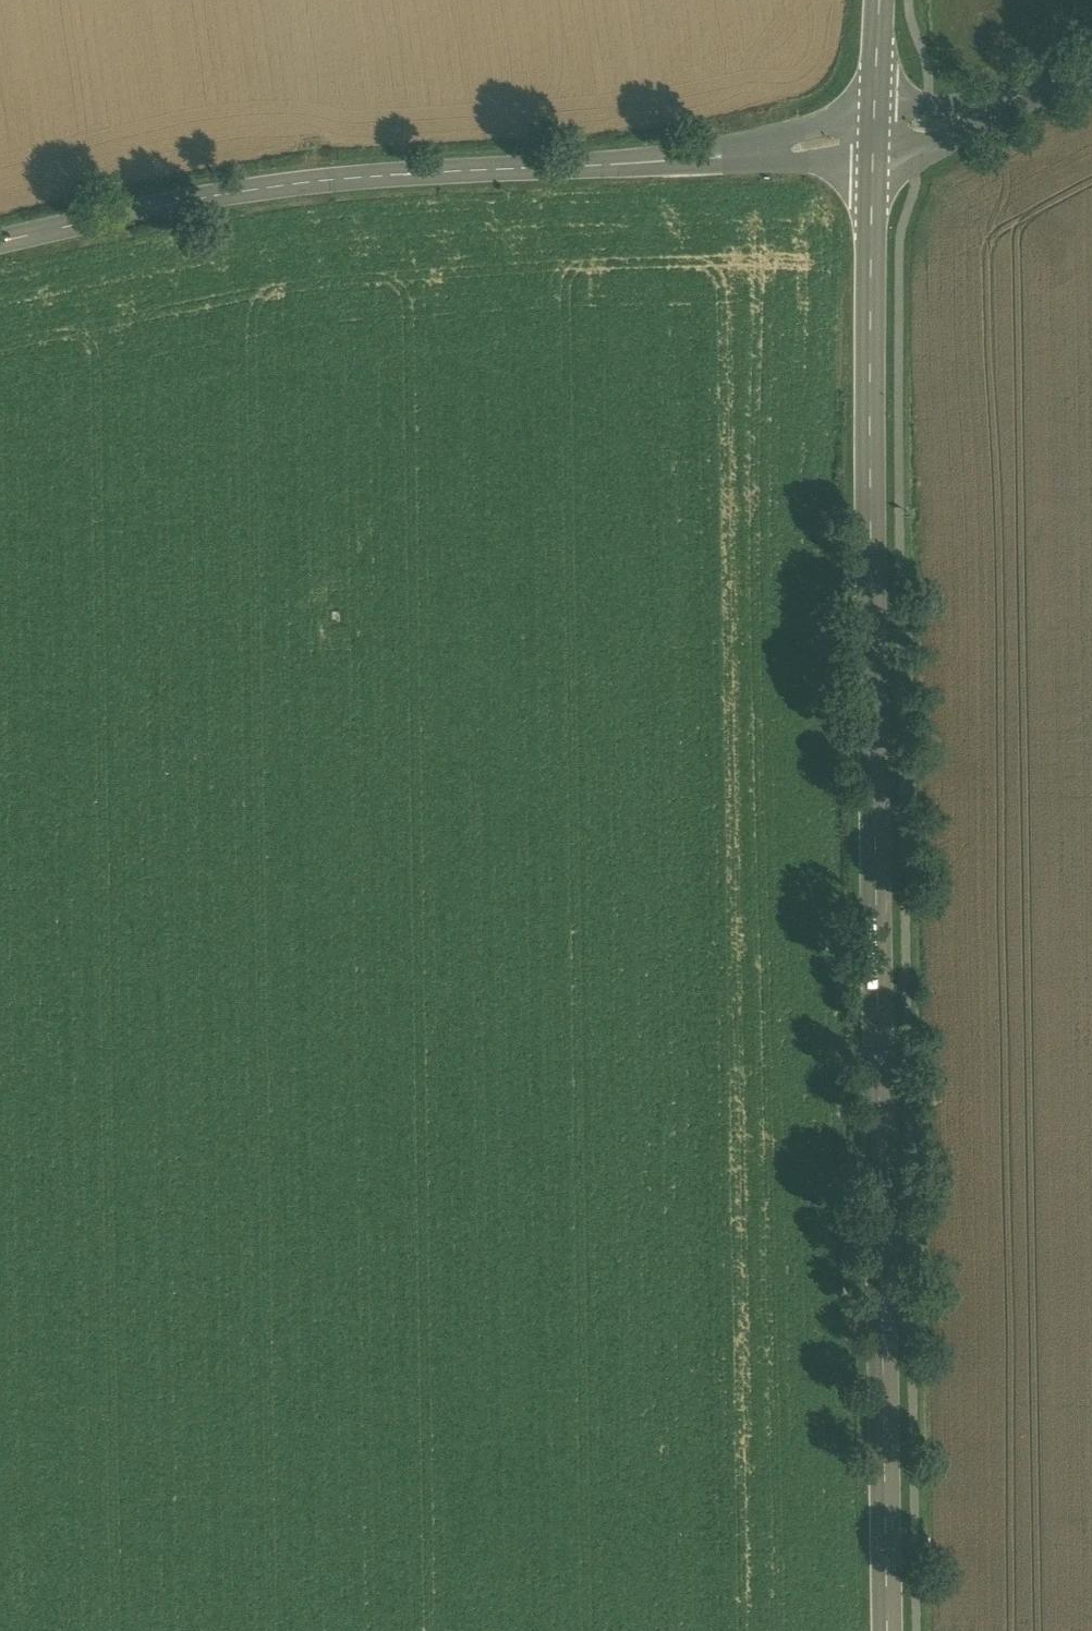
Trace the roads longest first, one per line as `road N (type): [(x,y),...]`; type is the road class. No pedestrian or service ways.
road 1 (tertiary): [(871,137),(885,1630)]
road 2 (unclassified): [(0,239),(206,194),(334,178),(871,137)]
road 3 (unclassified): [(871,137),(922,132),(1091,63)]
road 4 (tertiary): [(876,0),(871,137)]

